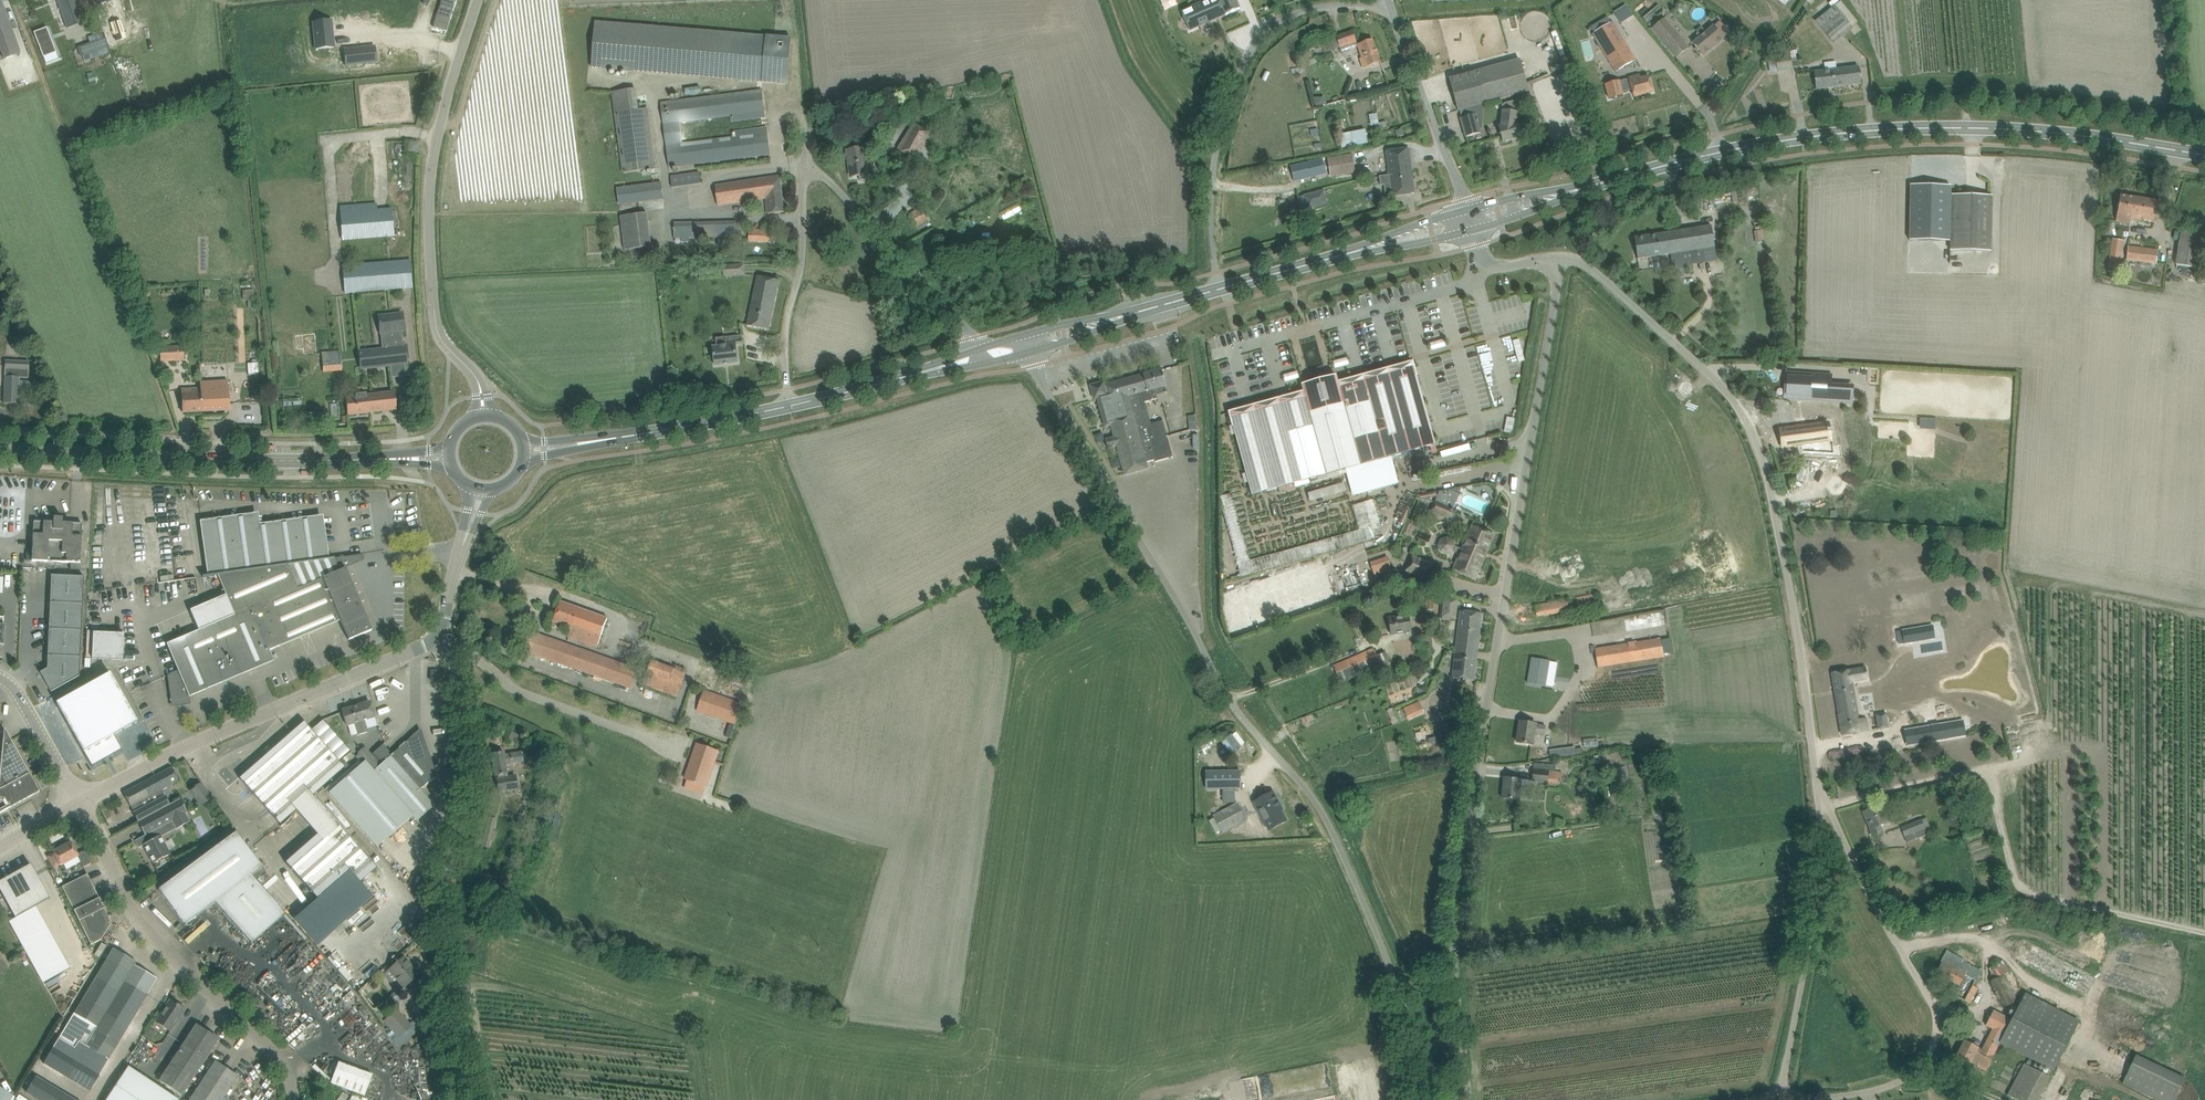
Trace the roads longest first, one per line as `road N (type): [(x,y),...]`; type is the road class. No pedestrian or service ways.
road 1 (unclassified): [(1466,1099),(1456,965),(1463,855),(1562,261)]
road 2 (unclassified): [(1453,1099),(1319,809),(1237,712),(1173,591),(1042,383)]
road 3 (secondary): [(2204,156),(2092,138),(1886,129),(1722,151),(1574,191)]
road 4 (unclassified): [(1820,799),(1776,508),(1750,422),(1592,273),(1562,261)]
road 5 (unclassified): [(979,350),(960,320),(819,173),(804,191),(804,252),(787,321),(790,407)]
road 6 (unclassified): [(474,1099),(437,927),(466,771),(454,666),(438,641)]
road 7 (unclassified): [(1779,1097),(1879,1091),(1918,1068),(1938,1033),(1938,1013),(1820,799)]
road 8 (unclassified): [(1224,289),(1213,249),(1212,186),(1242,62),(1290,16),(1337,4),(1390,5)]
road 9 (secondary): [(0,449),(397,459)]
road 10 (unclassified): [(477,377),(436,324),(429,202),(477,0)]
road 11 (unclassified): [(82,803),(191,743),(438,641)]
road 12 (unclassified): [(296,1099),(289,1068),(162,945),(125,895),(82,803)]
road 13 (unclassified): [(1779,1097),(1816,899),(1820,799)]
road 14 (unclassified): [(1466,211),(1390,5)]
road 15 (secondary): [(790,407),(583,444)]
road 16 (unclassified): [(82,803),(20,694),(0,677)]
road 17 (secondary): [(935,370),(790,407)]
road 18 (secondary): [(1224,289),(1367,248)]
road 19 (unclassified): [(1042,383),(1174,348)]

